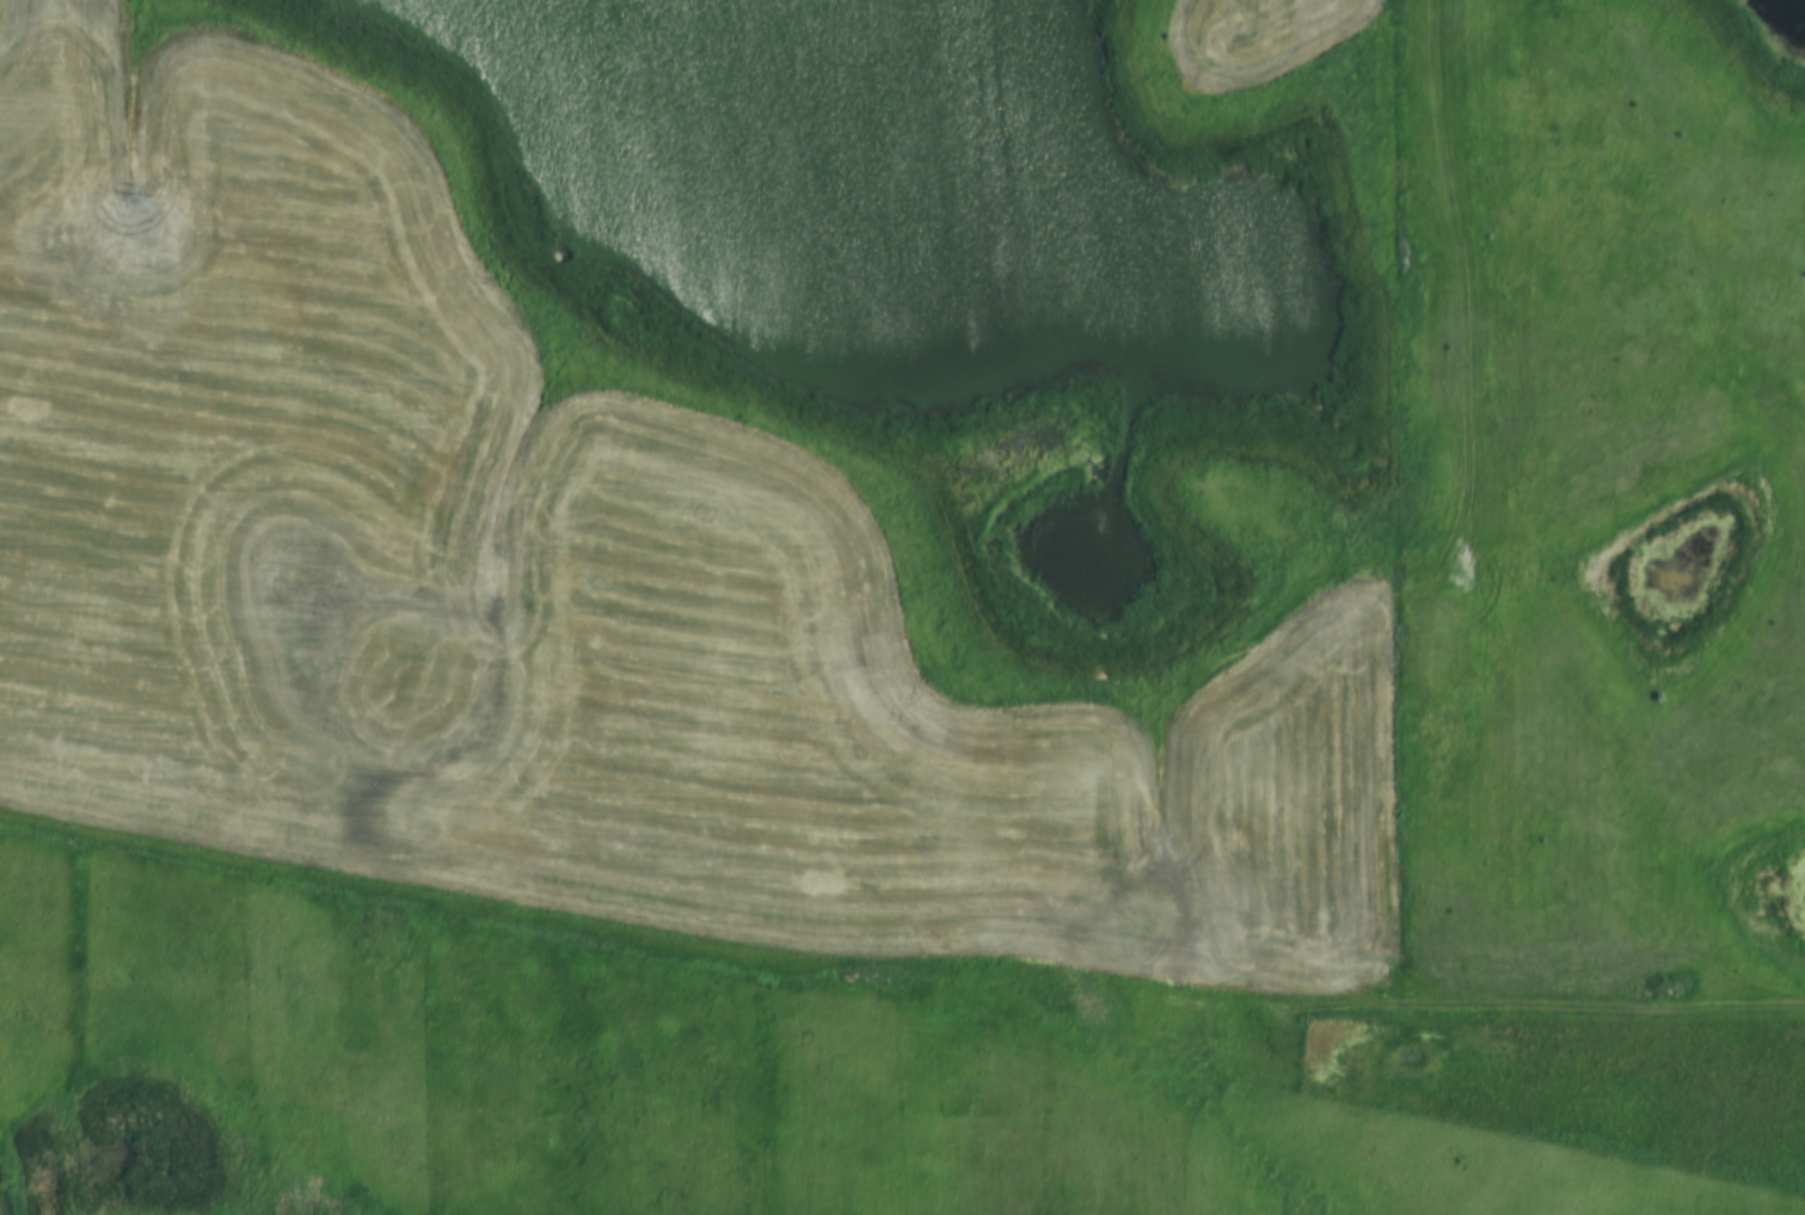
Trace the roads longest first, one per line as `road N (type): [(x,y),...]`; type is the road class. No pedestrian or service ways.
road 1 (track): [(1804,995),(1715,1002),(1649,1019),(1007,972),(853,971)]

